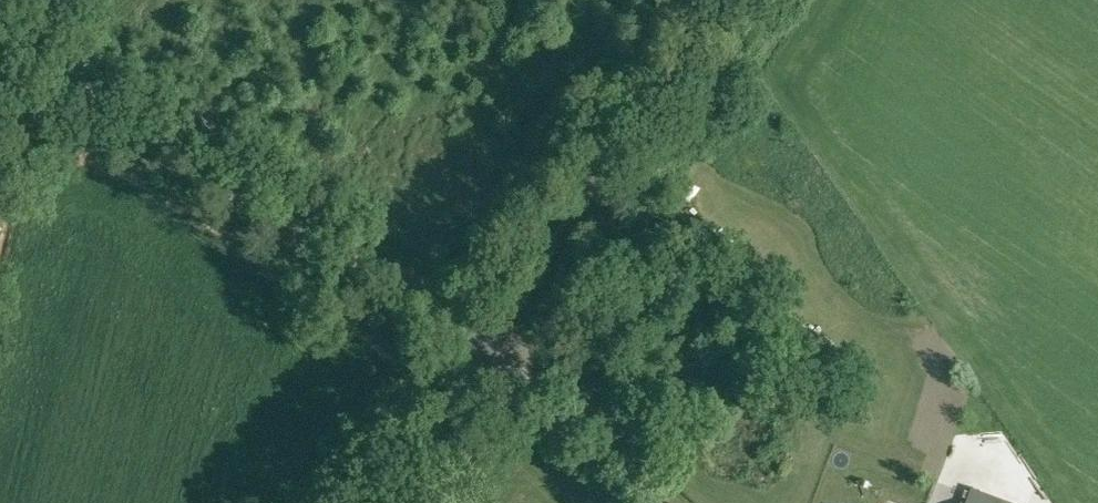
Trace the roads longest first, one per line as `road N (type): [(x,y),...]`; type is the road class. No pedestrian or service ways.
road 1 (unclassified): [(497,338),(407,282),(293,232),(0,27)]
road 2 (unclassified): [(497,338),(718,0)]
road 3 (unclassified): [(656,502),(574,398),(497,338)]
road 4 (unclassified): [(391,502),(497,338)]

